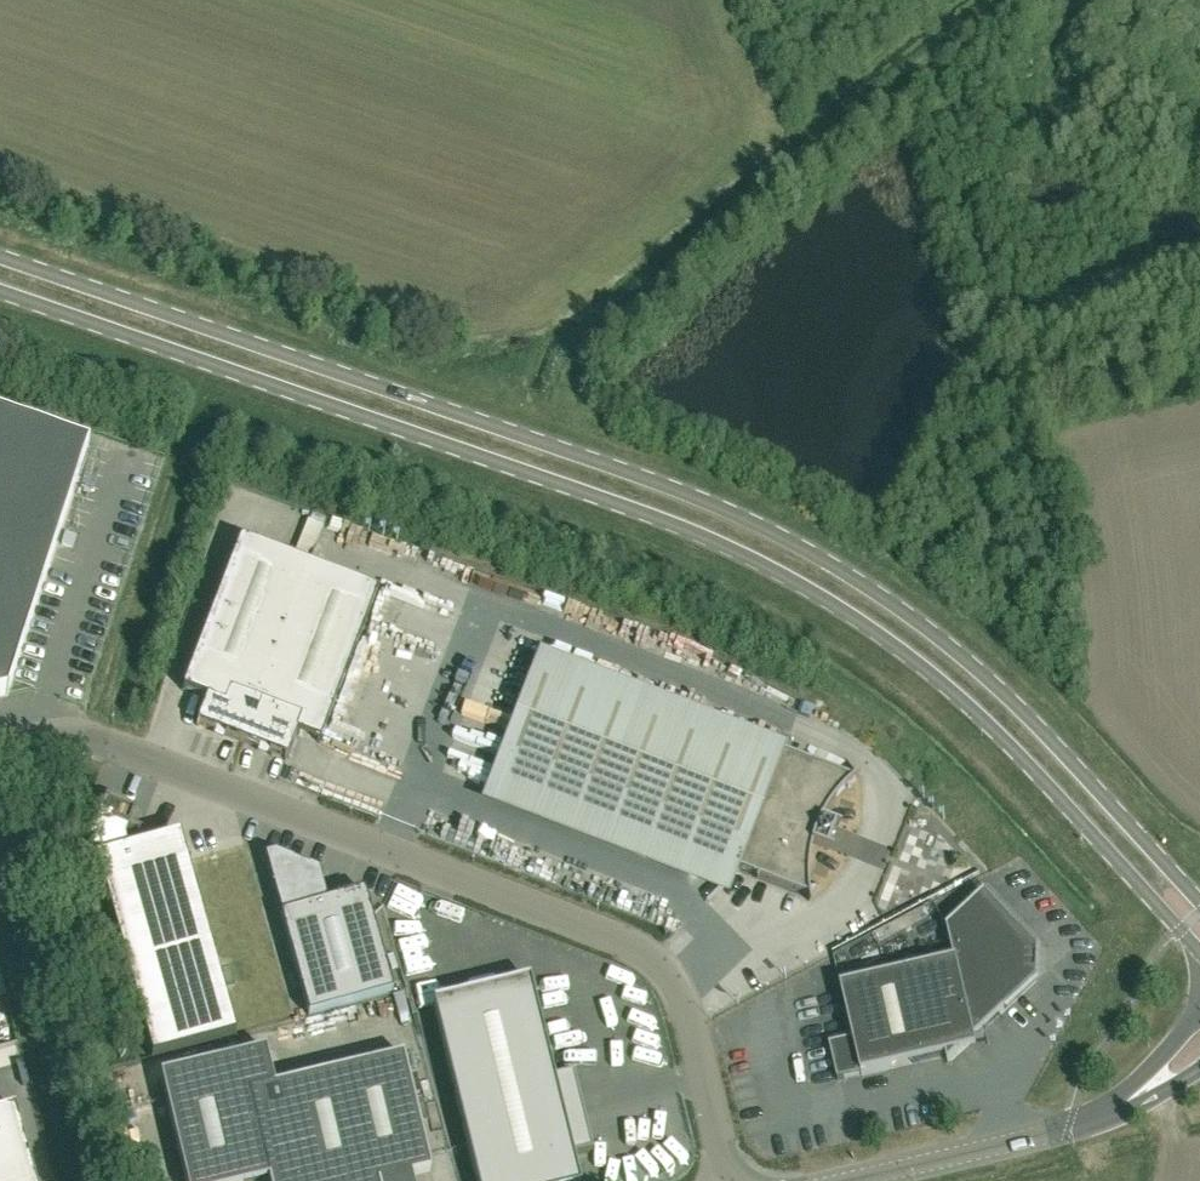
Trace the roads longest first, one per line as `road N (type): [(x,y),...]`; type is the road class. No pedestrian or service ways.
road 1 (primary): [(0,292),(641,512),(797,583),(912,659),(980,717),(1199,951)]
road 2 (primary): [(1199,899),(983,673),(890,601),(785,537),(676,489),(0,256)]
road 3 (unclassified): [(0,749),(46,738),(121,749),(644,952),(684,1001),(728,1180)]
road 4 (unclassified): [(848,1180),(1094,1122)]
road 5 (unclassified): [(1199,1013),(1094,1122)]

